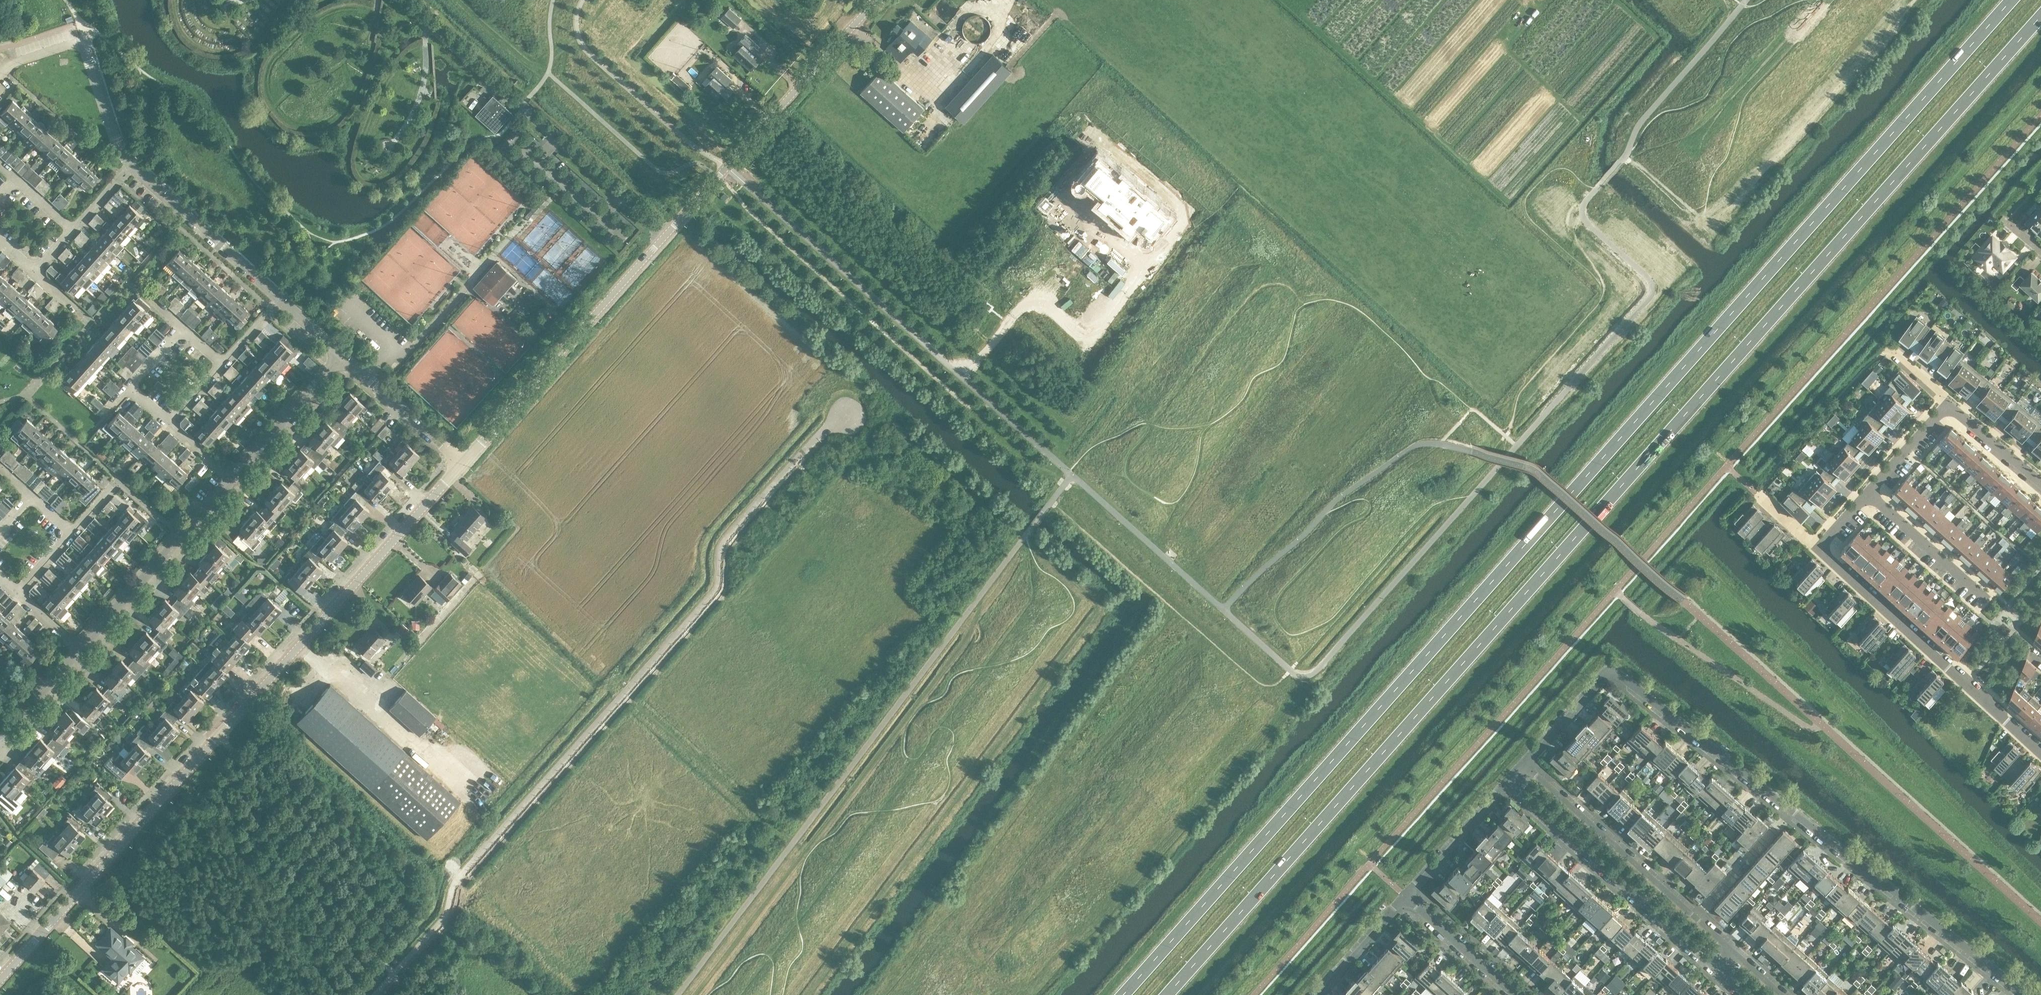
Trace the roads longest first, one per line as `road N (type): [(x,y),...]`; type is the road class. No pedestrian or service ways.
road 1 (trunk): [(2013,0),(1123,994)]
road 2 (trunk): [(1169,994),(2040,17)]
road 3 (unclassified): [(380,994),(446,922),(456,887),(718,594),(723,546),(827,431)]
road 4 (tertiary): [(0,980),(463,463)]
road 5 (tertiary): [(463,463),(879,0)]
road 6 (residential): [(2027,994),(1609,672)]
road 7 (residential): [(2040,751),(1819,549)]
road 8 (track): [(1058,12),(1010,66),(989,47),(933,103),(850,33)]
road 9 (residential): [(1733,953),(1524,763)]
road 10 (residential): [(1507,781),(1718,967)]
road 11 (residential): [(80,648),(231,479)]
road 12 (residential): [(0,76),(12,63),(79,42),(132,165)]
road 13 (residential): [(132,165),(280,299)]
road 14 (residential): [(231,479),(344,355)]
road 15 (residential): [(463,463),(344,355)]
road 16 (residential): [(1983,596),(1869,493)]
road 17 (residential): [(1405,895),(1507,781)]
road 18 (residential): [(1516,994),(1405,895)]
road 19 (residential): [(1316,994),(1405,895)]
road 20 (residential): [(1524,763),(1609,672)]
road 21 (residential): [(1869,493),(1952,409)]

